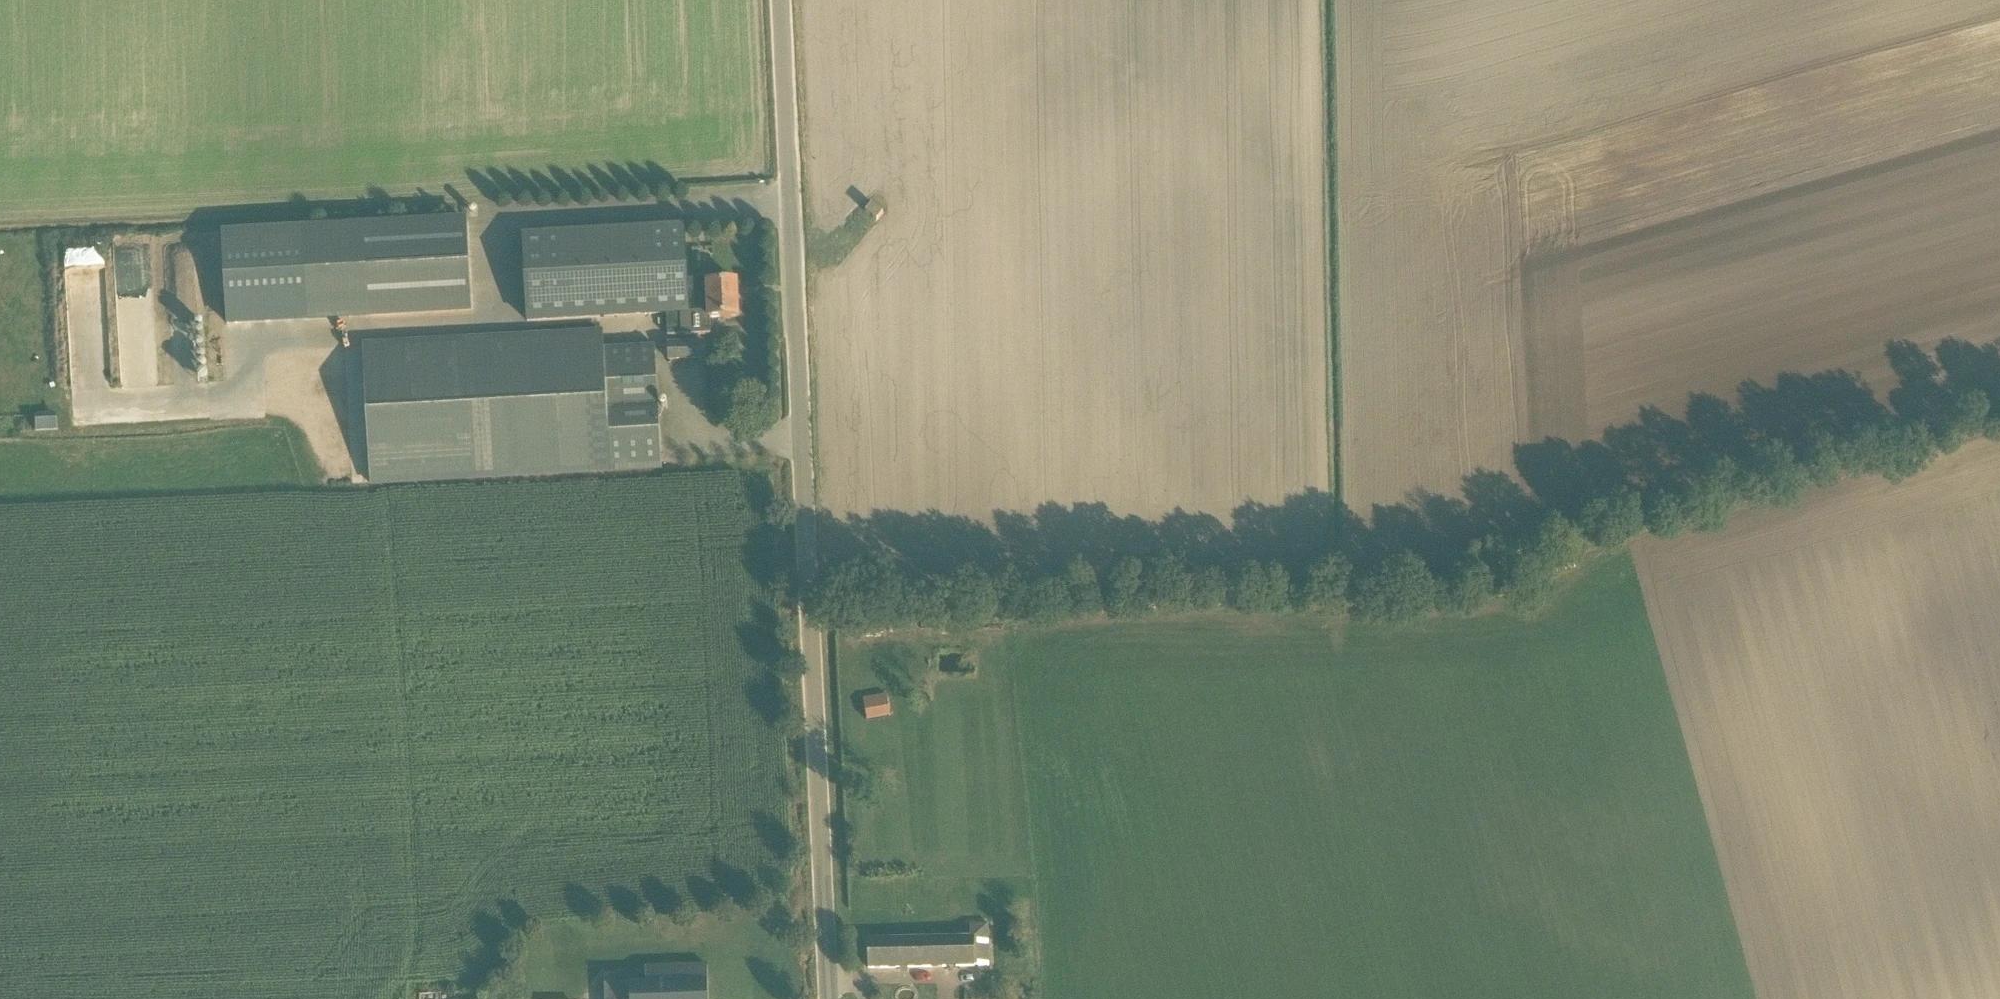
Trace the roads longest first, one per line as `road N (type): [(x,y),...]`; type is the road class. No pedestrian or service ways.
road 1 (tertiary): [(832,998),(786,0)]

